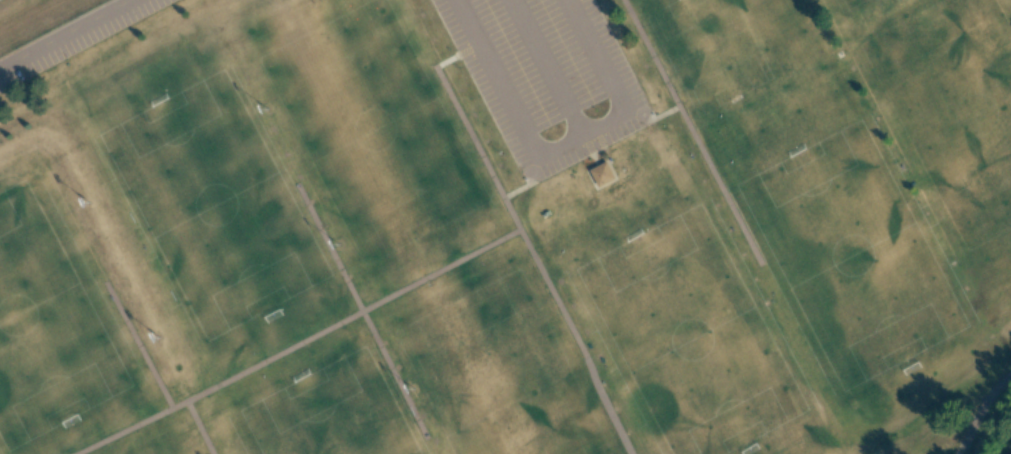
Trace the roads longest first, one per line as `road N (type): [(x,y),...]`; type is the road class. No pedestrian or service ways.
road 1 (residential): [(119,0),(0,47)]

